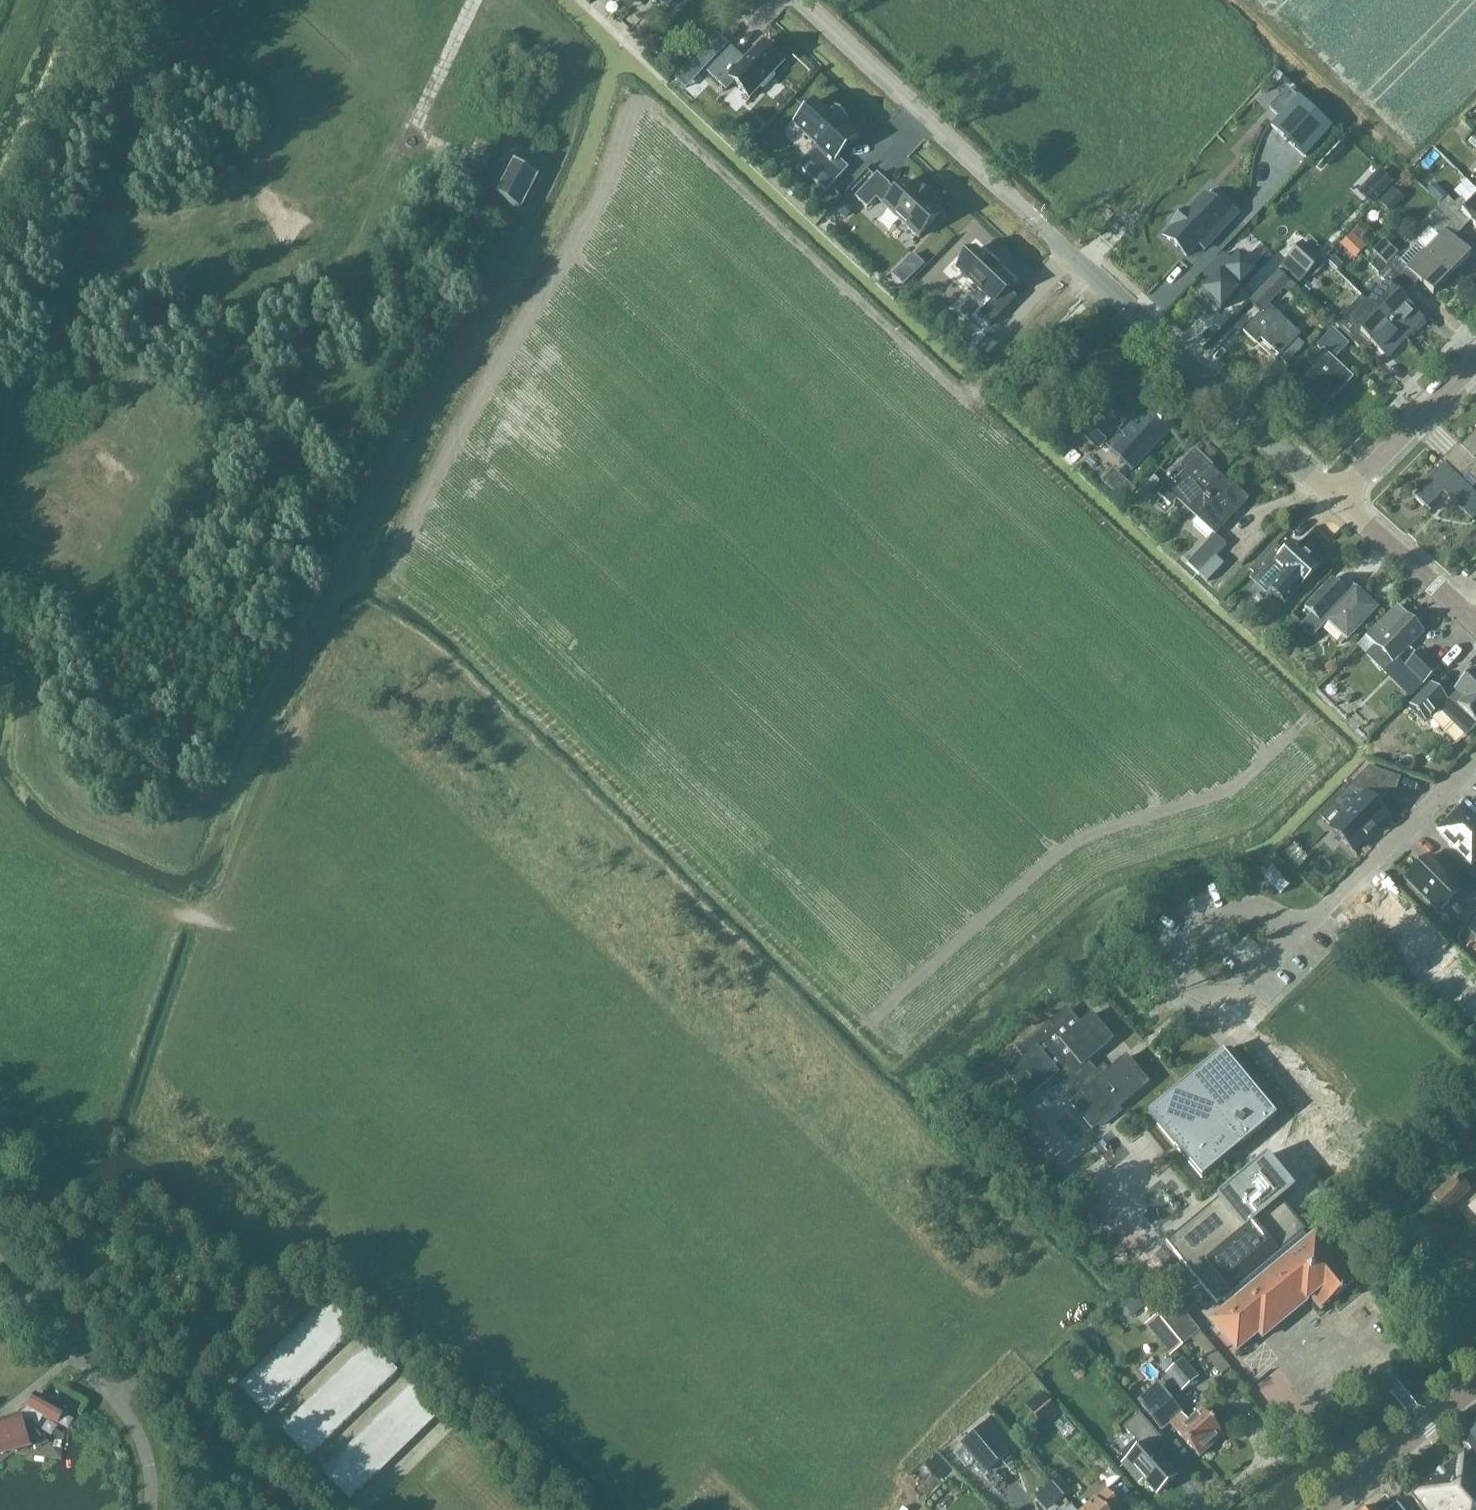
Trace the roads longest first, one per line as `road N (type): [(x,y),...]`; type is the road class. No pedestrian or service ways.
road 1 (unclassified): [(1338,503),(805,0)]
road 2 (residential): [(1298,933),(1475,757)]
road 3 (residential): [(1338,503),(1475,361)]
road 4 (tertiary): [(1326,1509),(1475,1385)]
road 5 (unclassified): [(1475,623),(1338,503)]

